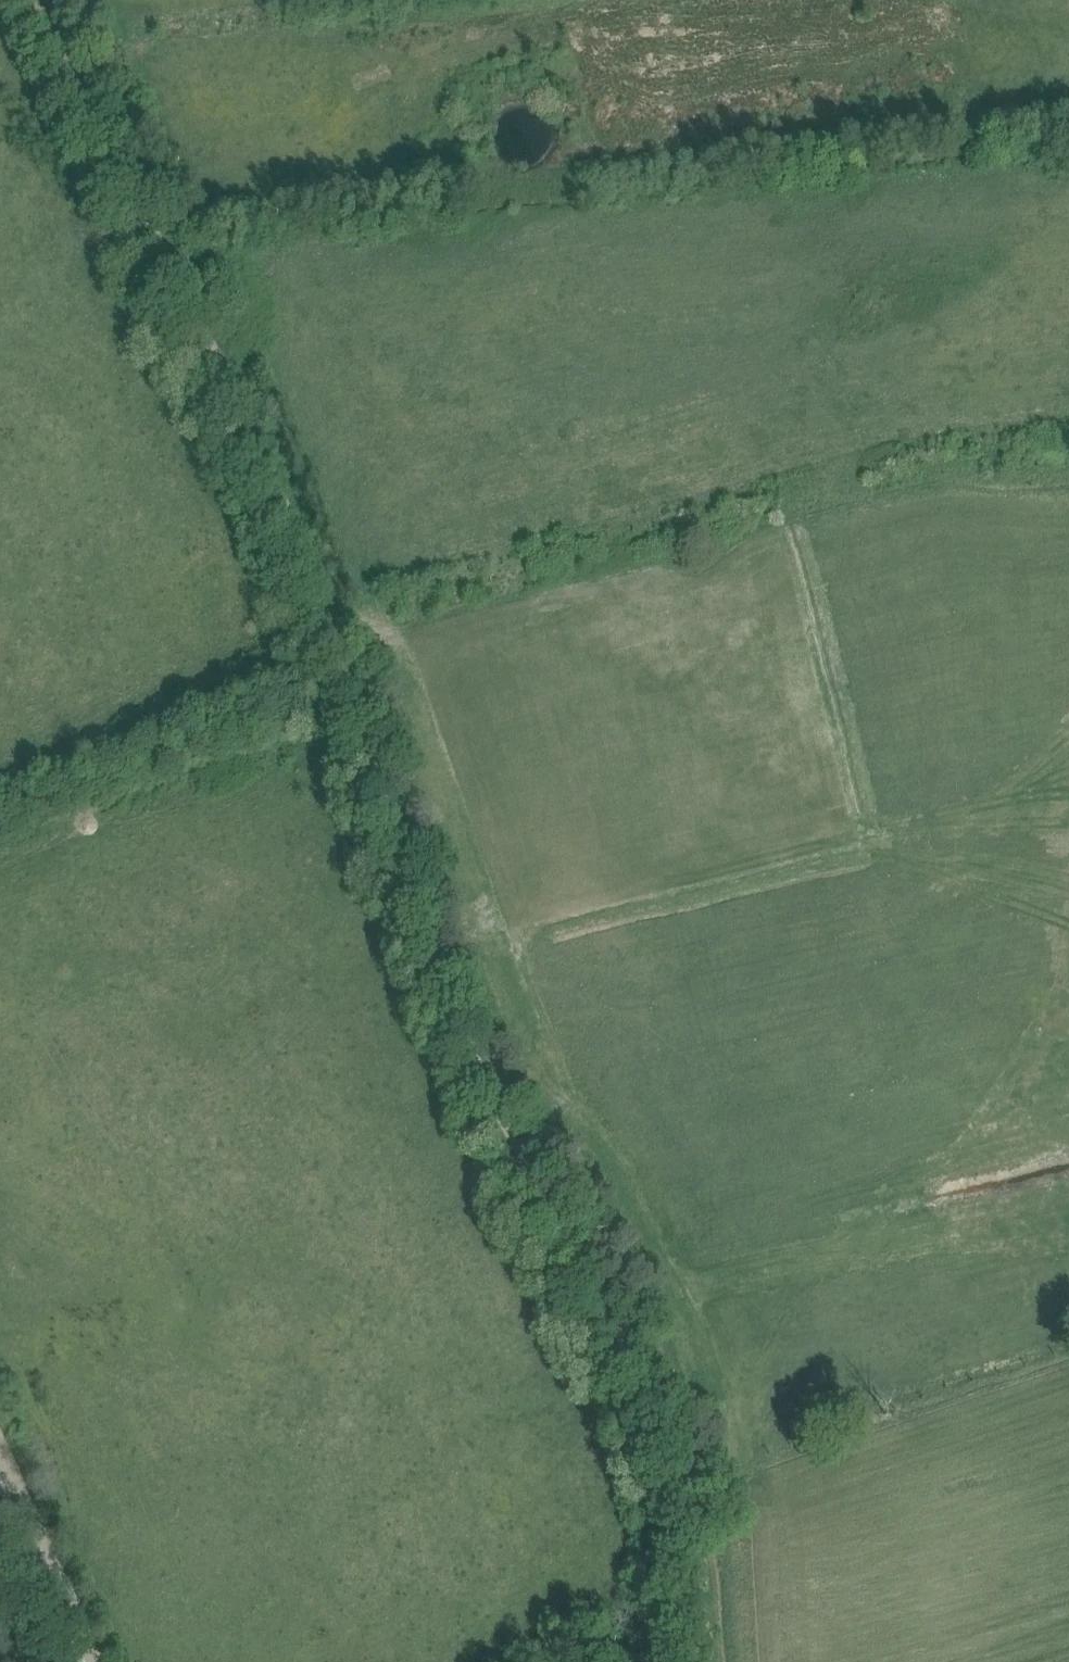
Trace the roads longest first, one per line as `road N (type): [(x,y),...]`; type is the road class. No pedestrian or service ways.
road 1 (track): [(703,1661),(696,1514),(498,1094),(273,476),(37,0)]
road 2 (track): [(98,1661),(0,1447)]

